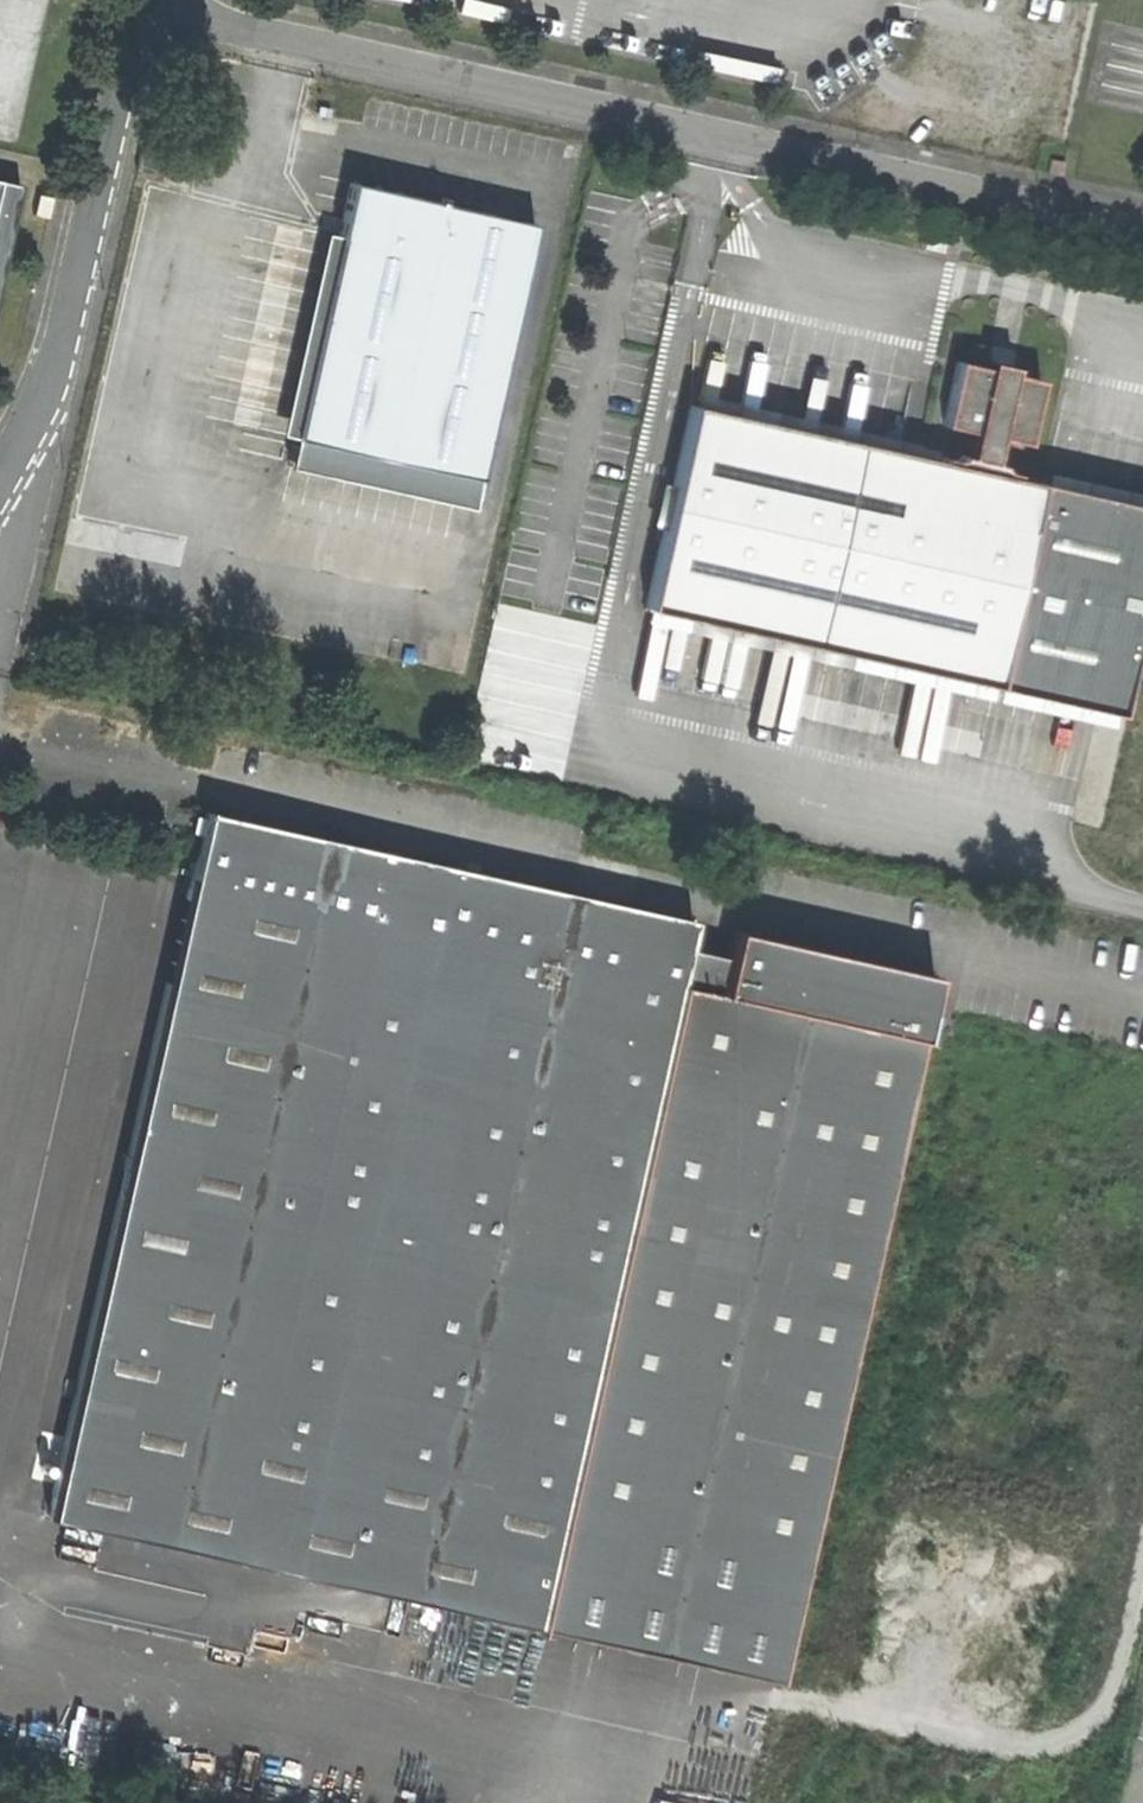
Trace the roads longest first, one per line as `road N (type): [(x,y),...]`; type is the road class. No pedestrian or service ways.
road 1 (unclassified): [(142,3),(1142,227)]
road 2 (unclassified): [(142,3),(49,387),(0,479)]

